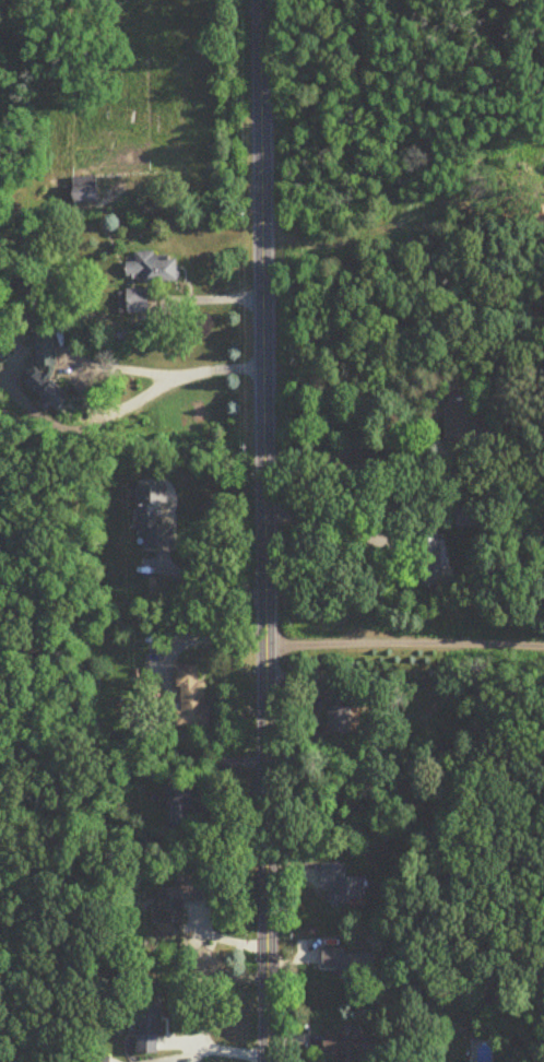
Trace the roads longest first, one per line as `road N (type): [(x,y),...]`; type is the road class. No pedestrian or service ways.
road 1 (residential): [(261,0),(267,1061)]

